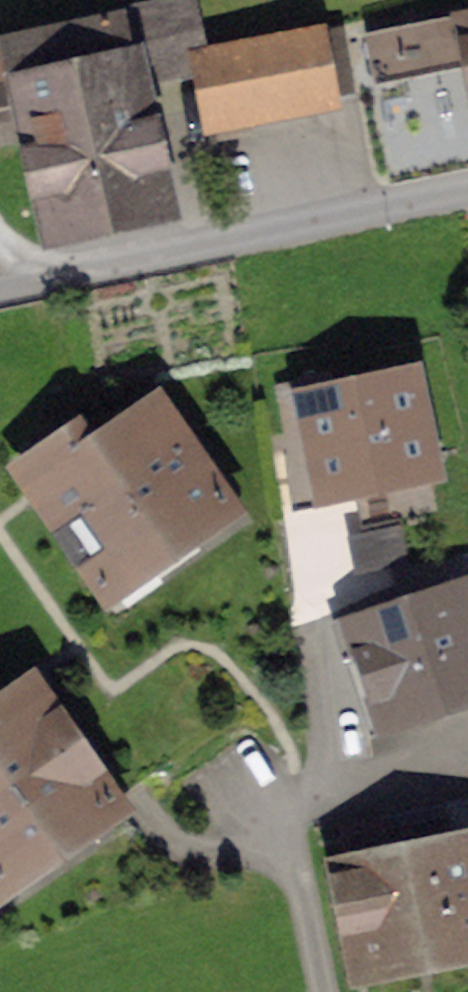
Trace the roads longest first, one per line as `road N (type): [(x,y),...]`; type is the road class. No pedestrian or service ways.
road 1 (residential): [(36,283),(467,191)]

